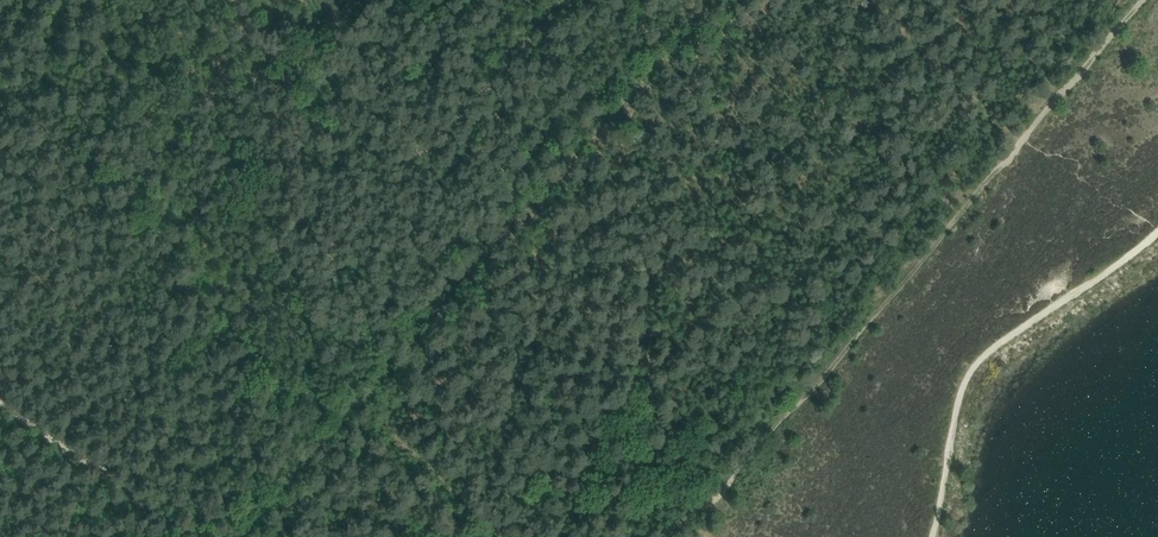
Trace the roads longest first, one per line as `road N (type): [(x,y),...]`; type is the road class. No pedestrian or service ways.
road 1 (track): [(564,0),(325,271),(286,301),(227,320),(203,339),(191,379),(92,469)]
road 2 (track): [(933,536),(952,425),(976,365),(1157,233)]

